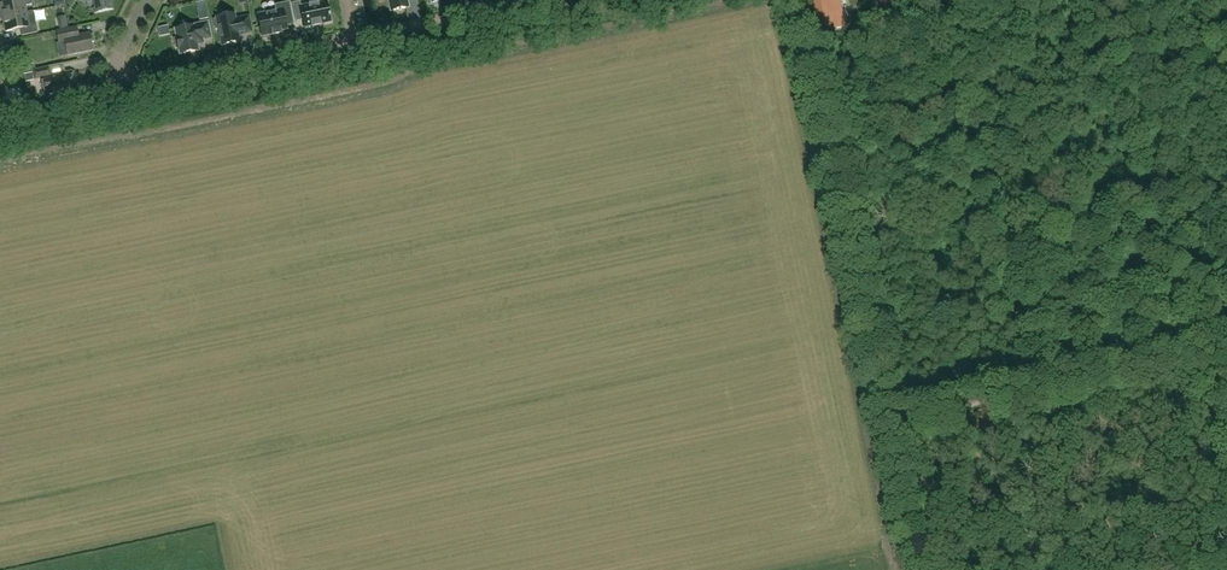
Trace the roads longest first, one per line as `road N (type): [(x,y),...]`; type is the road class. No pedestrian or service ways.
road 1 (unclassified): [(648,0),(0,134)]
road 2 (track): [(923,569),(801,0)]
road 3 (track): [(1226,352),(891,417)]
road 4 (residential): [(356,39),(147,83),(113,69)]
road 5 (residential): [(519,4),(356,39)]

